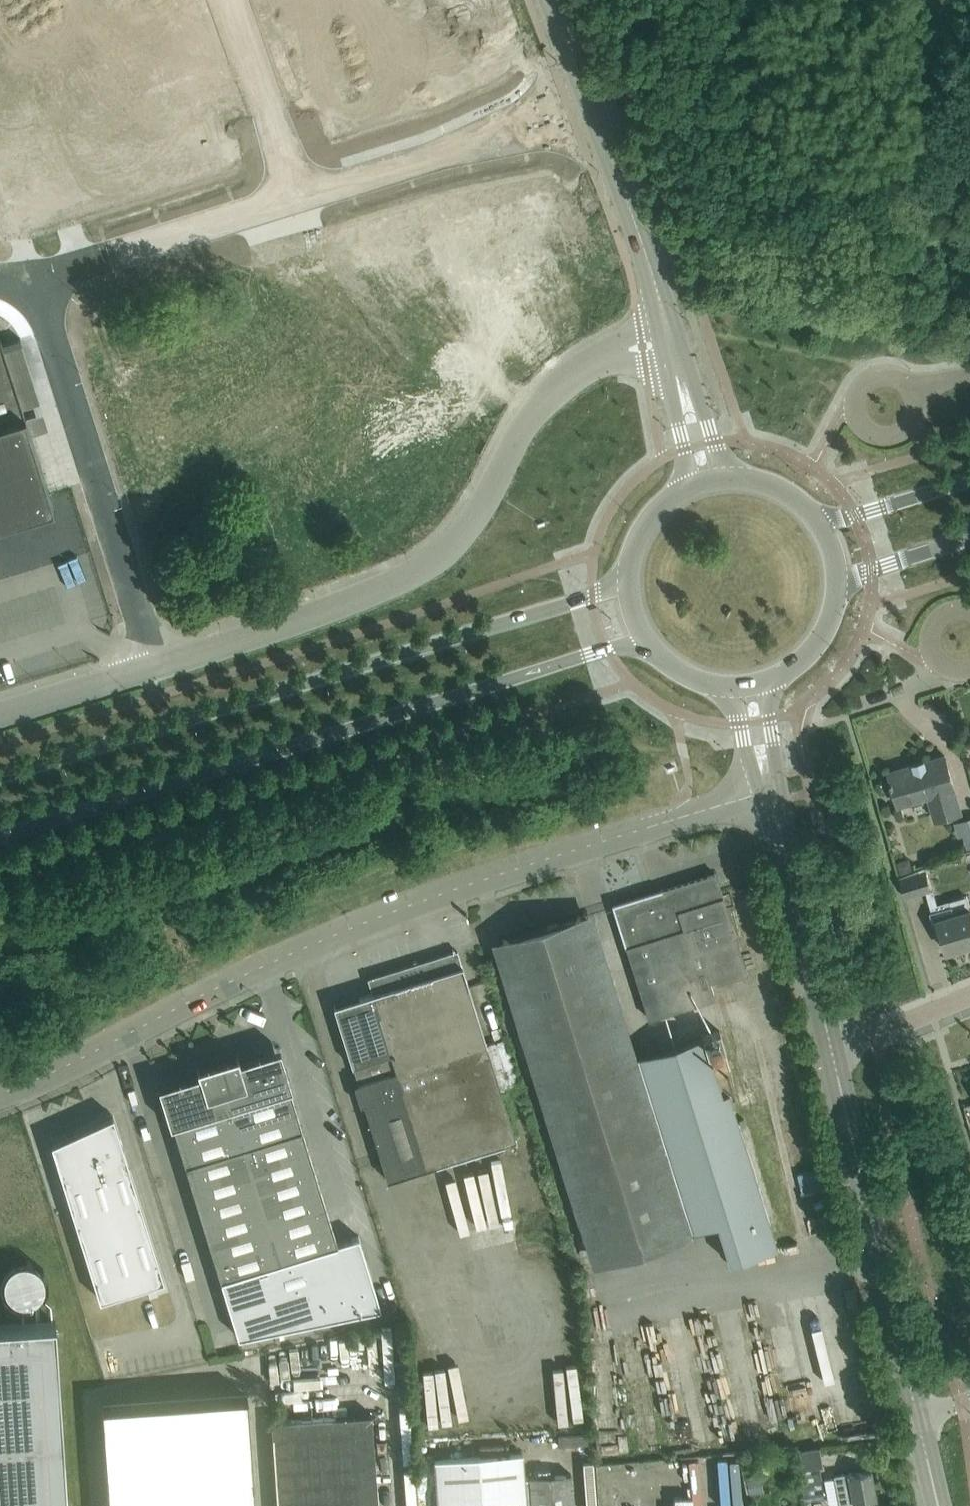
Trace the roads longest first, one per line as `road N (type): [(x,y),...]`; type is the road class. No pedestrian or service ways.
road 1 (unclassified): [(0,1092),(330,936),(770,792)]
road 2 (tertiary): [(0,840),(644,642)]
road 3 (tertiary): [(626,580),(591,598),(0,778)]
road 4 (unclassified): [(5,280),(33,293),(43,314),(140,620),(141,661)]
road 5 (unclassified): [(918,1422),(833,1054)]
road 6 (unclassified): [(5,280),(62,272),(299,195)]
road 7 (unclassified): [(299,195),(589,101)]
road 8 (unclassified): [(833,1054),(770,792)]
road 9 (tertiary): [(589,101),(674,351)]
road 10 (unclassified): [(299,195),(232,0)]
road 11 (residential): [(899,377),(874,376),(859,389),(855,408),(865,429),(886,436),(902,431),(916,413),(913,391)]
road 12 (tertiary): [(969,480),(818,523)]
road 13 (unclassified): [(0,715),(114,679),(141,661)]
road 14 (residential): [(833,1054),(969,997)]
road 15 (tertiary): [(837,580),(969,541)]
road 16 (tertiary): [(687,487),(674,351)]
road 17 (tertiary): [(674,351),(723,478)]
road 18 (tertiary): [(768,681),(819,642),(837,580)]

